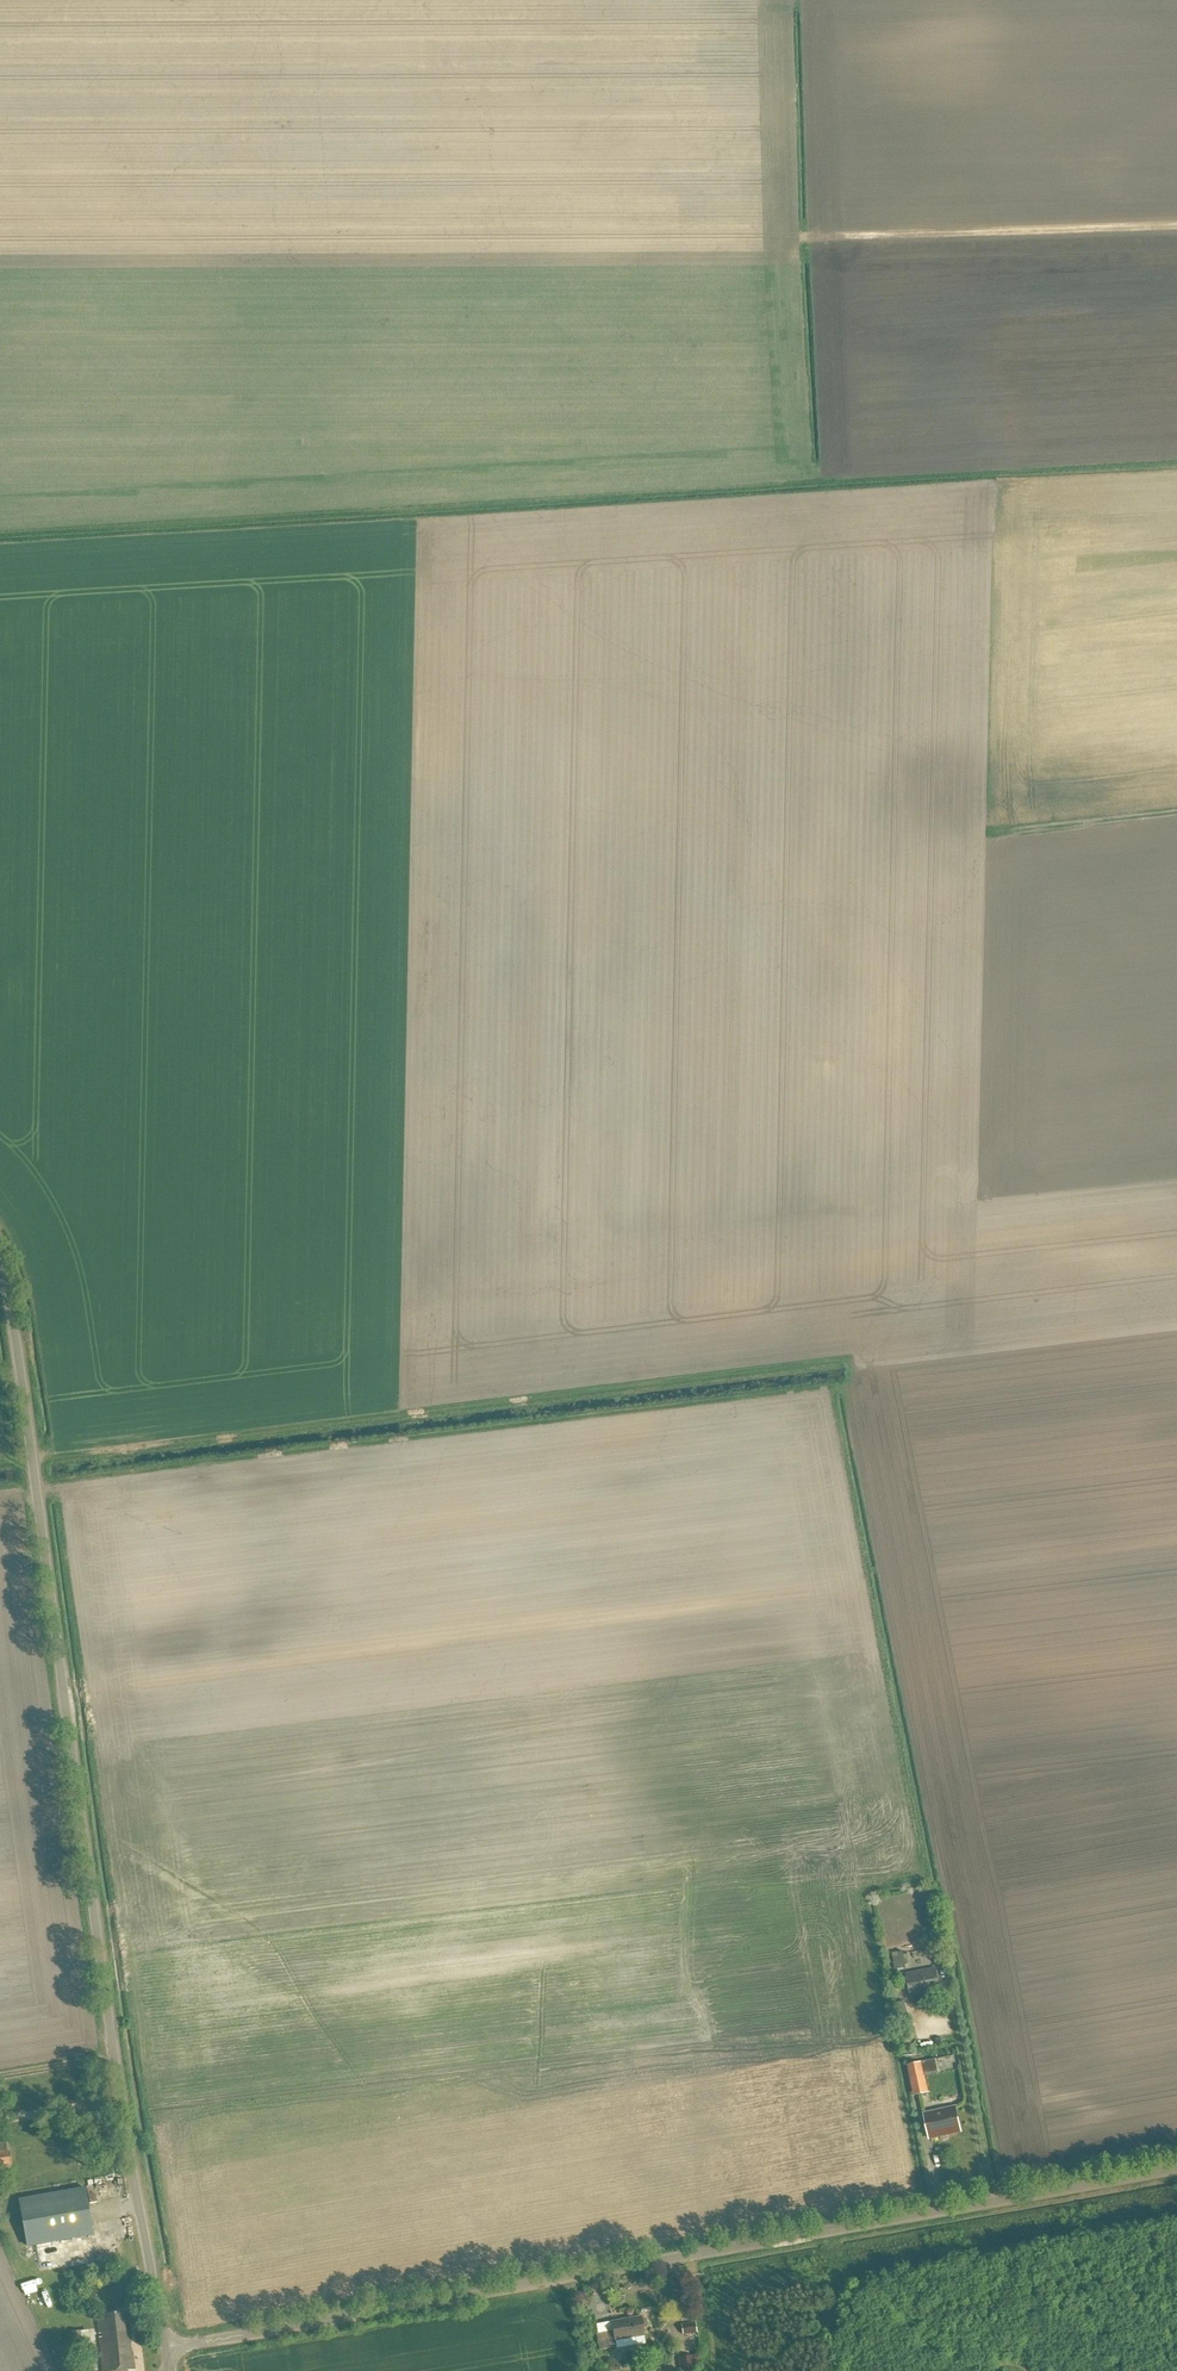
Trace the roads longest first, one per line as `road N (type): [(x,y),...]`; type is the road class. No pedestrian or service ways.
road 1 (unclassified): [(165,2349),(0,1269)]
road 2 (unclassified): [(165,2349),(1176,2169)]

